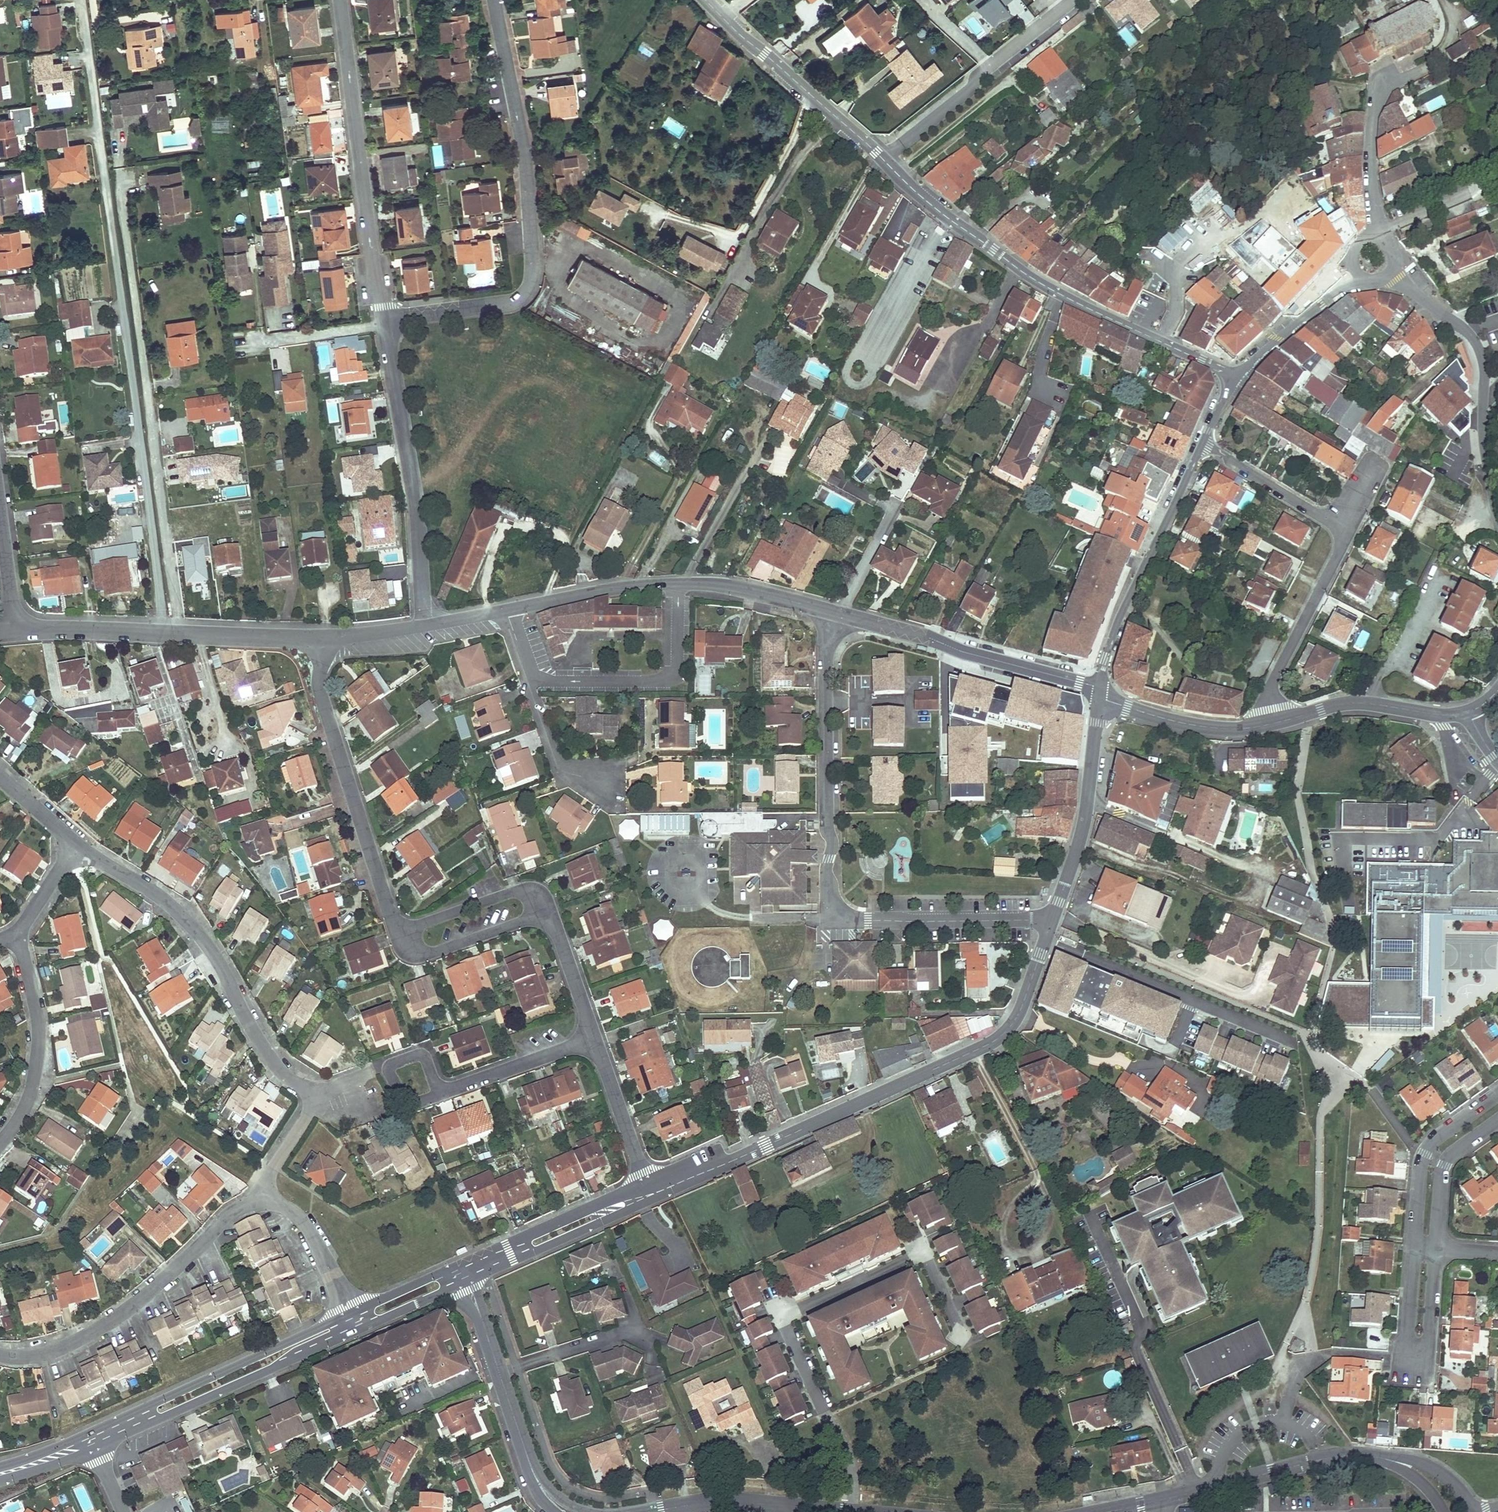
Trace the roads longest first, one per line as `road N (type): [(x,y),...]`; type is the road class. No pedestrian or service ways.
road 1 (residential): [(839,613),(826,648),(827,872),(836,909),(848,920),(1049,926)]
road 2 (tertiary): [(651,1194),(992,1043),(1021,1009),(1049,926)]
road 3 (residential): [(494,0),(524,154),(533,277),(511,304),(386,321)]
road 4 (tertiary): [(884,160),(1017,267),(1235,378)]
road 5 (residential): [(316,1096),(275,1065),(192,926),(77,844)]
road 6 (residential): [(963,1338),(922,1251),(787,1318),(827,1416)]
road 7 (residential): [(507,610),(678,584),(839,613)]
road 8 (residential): [(386,321),(370,252),(341,0)]
road 9 (residential): [(0,1356),(42,1356),(105,1325),(235,1209),(263,1197)]
road 10 (residential): [(386,321),(418,503),(424,626)]
road 11 (residential): [(398,932),(322,698),(320,638)]
road 12 (residential): [(17,628),(320,638)]
road 13 (residential): [(1389,276),(1470,333),(1480,350),(1484,446),(1497,516)]
road 14 (residential): [(839,613),(1100,692)]
road 15 (tertiary): [(1100,692),(1117,623),(1202,443)]
road 16 (residential): [(1414,1247),(1406,1370),(1427,1372),(1436,1249)]
road 17 (residential): [(1162,1500),(1327,1459),(1402,1462)]
road 18 (tertiary): [(1049,926),(1082,832),(1100,692)]
road 19 (residential): [(617,794),(566,769),(507,610)]
road 20 (tertiary): [(151,1413),(178,1411),(355,1327)]
road 21 (tertiary): [(350,1315),(174,1394),(151,1413)]
road 22 (residential): [(19,933),(38,1051),(26,1106),(0,1141)]
road 23 (tertiary): [(722,17),(884,160)]
road 24 (residential): [(1439,57),(1381,94),(1374,113),(1374,239)]
road 25 (residential): [(1272,724),(1272,682),(1349,533)]
road 26 (tertiary): [(651,1194),(611,1201),(459,1265)]
road 27 (tertiary): [(467,1282),(651,1194)]
road 28 (residential): [(1272,724),(1348,702),(1469,712)]
road 29 (residential): [(467,1282),(530,1464)]
road 30 (residential): [(1497,1094),(1425,1153),(1414,1247)]
road 31 (residential): [(1100,692),(1204,726),(1272,724)]
road 32 (residential): [(1349,533),(1202,443)]
road 33 (residential): [(549,913),(534,894),(510,892),(398,932)]
road 34 (residential): [(398,932),(416,952),(436,953),(549,913)]
road 35 (residential): [(651,1194),(595,1037)]
road 36 (residential): [(439,1093),(595,1037)]
road 37 (residential): [(1235,378),(1340,288),(1363,280)]
road 38 (residential): [(1436,1249),(1445,1165),(1497,1120)]
road 39 (residential): [(263,1197),(302,1219),(350,1315)]
road 40 (unclassified): [(884,160),(974,88),(991,62)]
road 41 (residential): [(595,1037),(549,913)]
road 42 (residential): [(659,1510),(718,1501),(786,1505)]
road 43 (residential): [(439,1093),(423,1055),(389,1067),(404,1100),(414,1104)]
road 44 (residential): [(17,628),(0,505)]
road 45 (residential): [(839,613),(893,504)]
road 46 (tertiary): [(355,1327),(467,1282)]
road 47 (tertiary): [(459,1265),(350,1315)]

